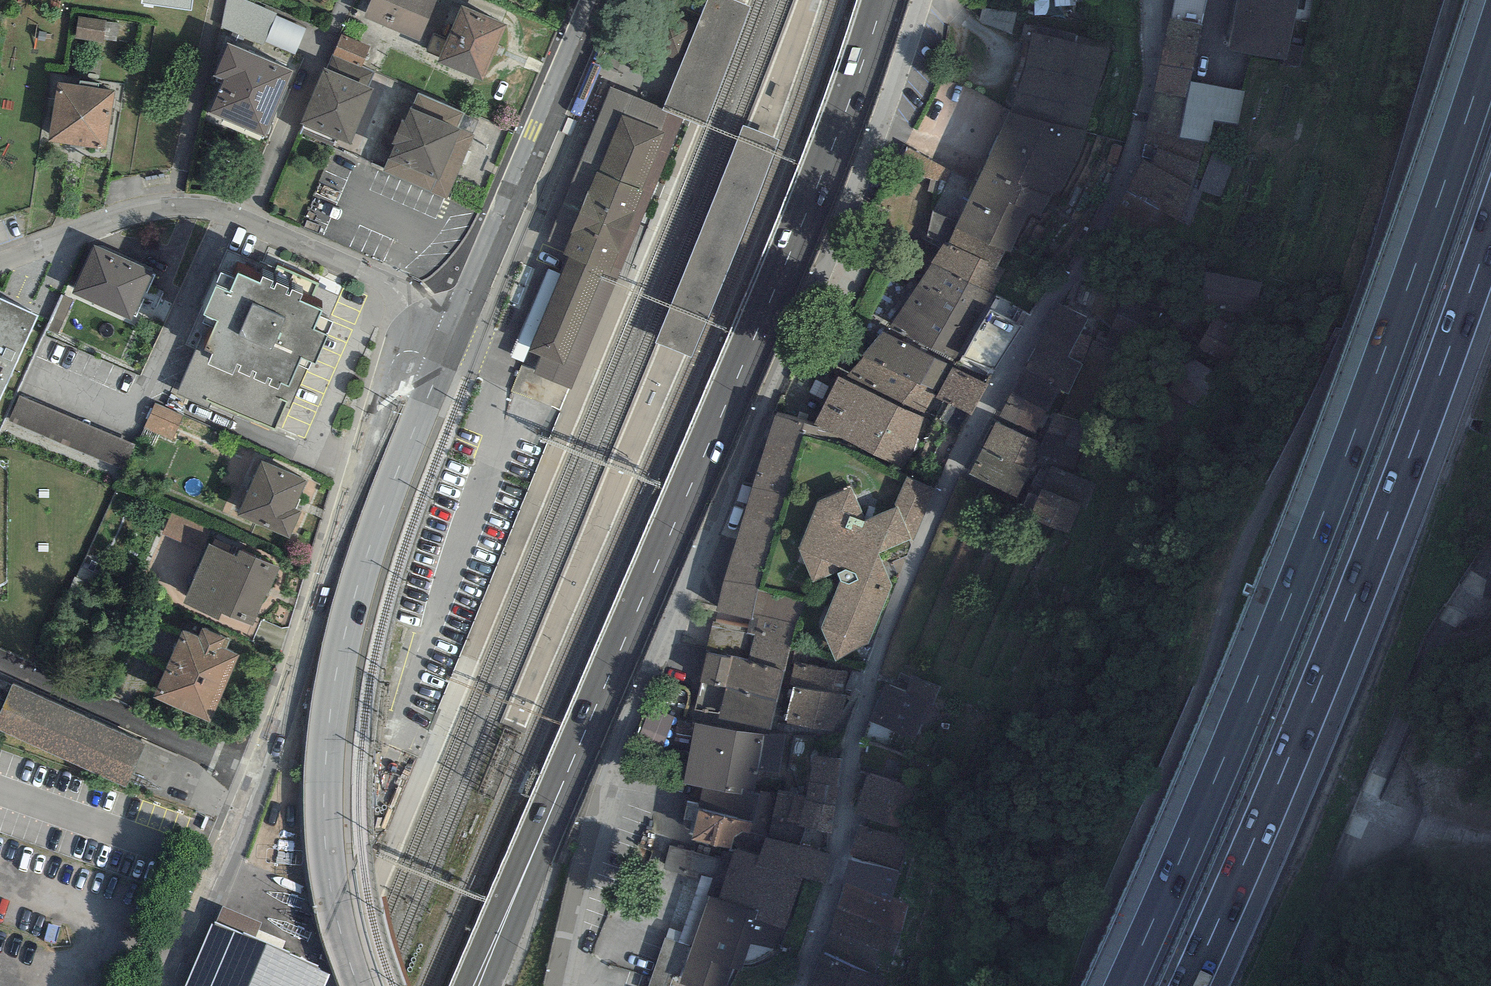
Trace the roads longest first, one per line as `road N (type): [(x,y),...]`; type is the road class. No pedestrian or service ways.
road 1 (primary): [(476,985),(805,217),(882,0)]
road 2 (residential): [(800,985),(834,891),(857,738),(887,629),(962,452),(1115,191),(1146,90),(1151,0)]
road 3 (unclassified): [(555,985),(610,767),(915,48),(928,0)]
road 4 (motorway): [(1490,43),(1264,664),(1124,985)]
road 5 (motorway): [(1189,985),(1316,690),(1490,231)]
road 6 (tertiary): [(358,985),(325,842),(331,706),(366,556),(443,362)]
road 7 (residential): [(410,351),(408,304),(391,285),(211,209),(177,202),(0,263)]
road 8 (track): [(1293,985),(1431,645),(1490,552)]
road 9 (residential): [(259,778),(393,364),(410,351)]
road 10 (tertiary): [(443,362),(596,0)]
road 11 (residential): [(259,778),(0,661)]
road 12 (residential): [(171,985),(259,778)]

